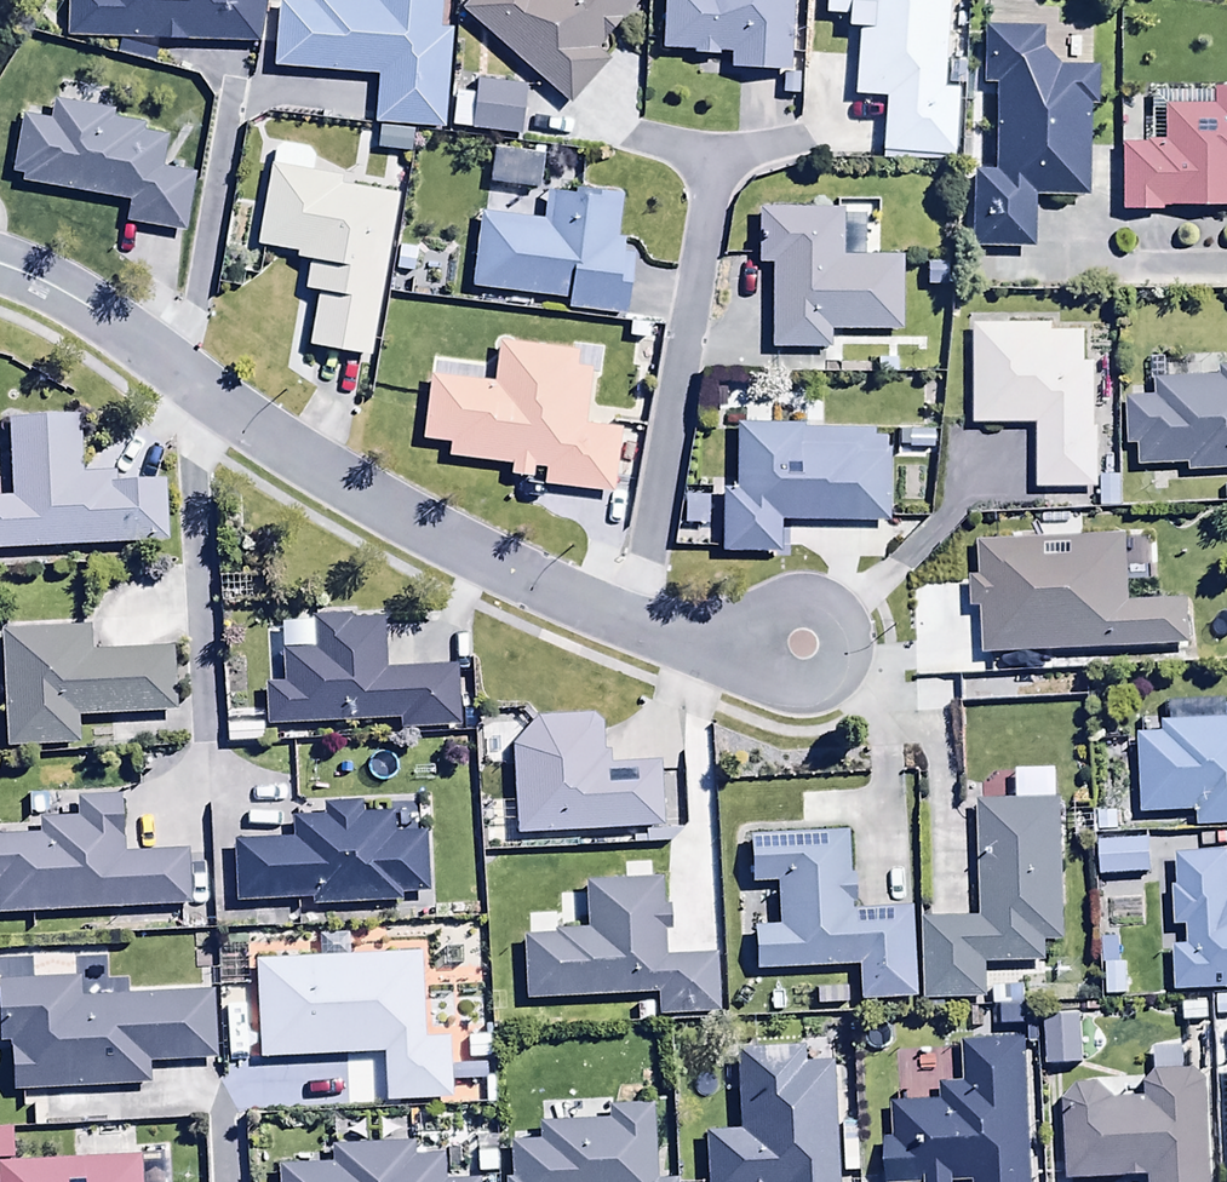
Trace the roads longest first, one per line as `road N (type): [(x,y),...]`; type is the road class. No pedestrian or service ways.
road 1 (residential): [(0,265),(70,293),(242,419),(491,565),(635,625),(728,645),(811,644)]

